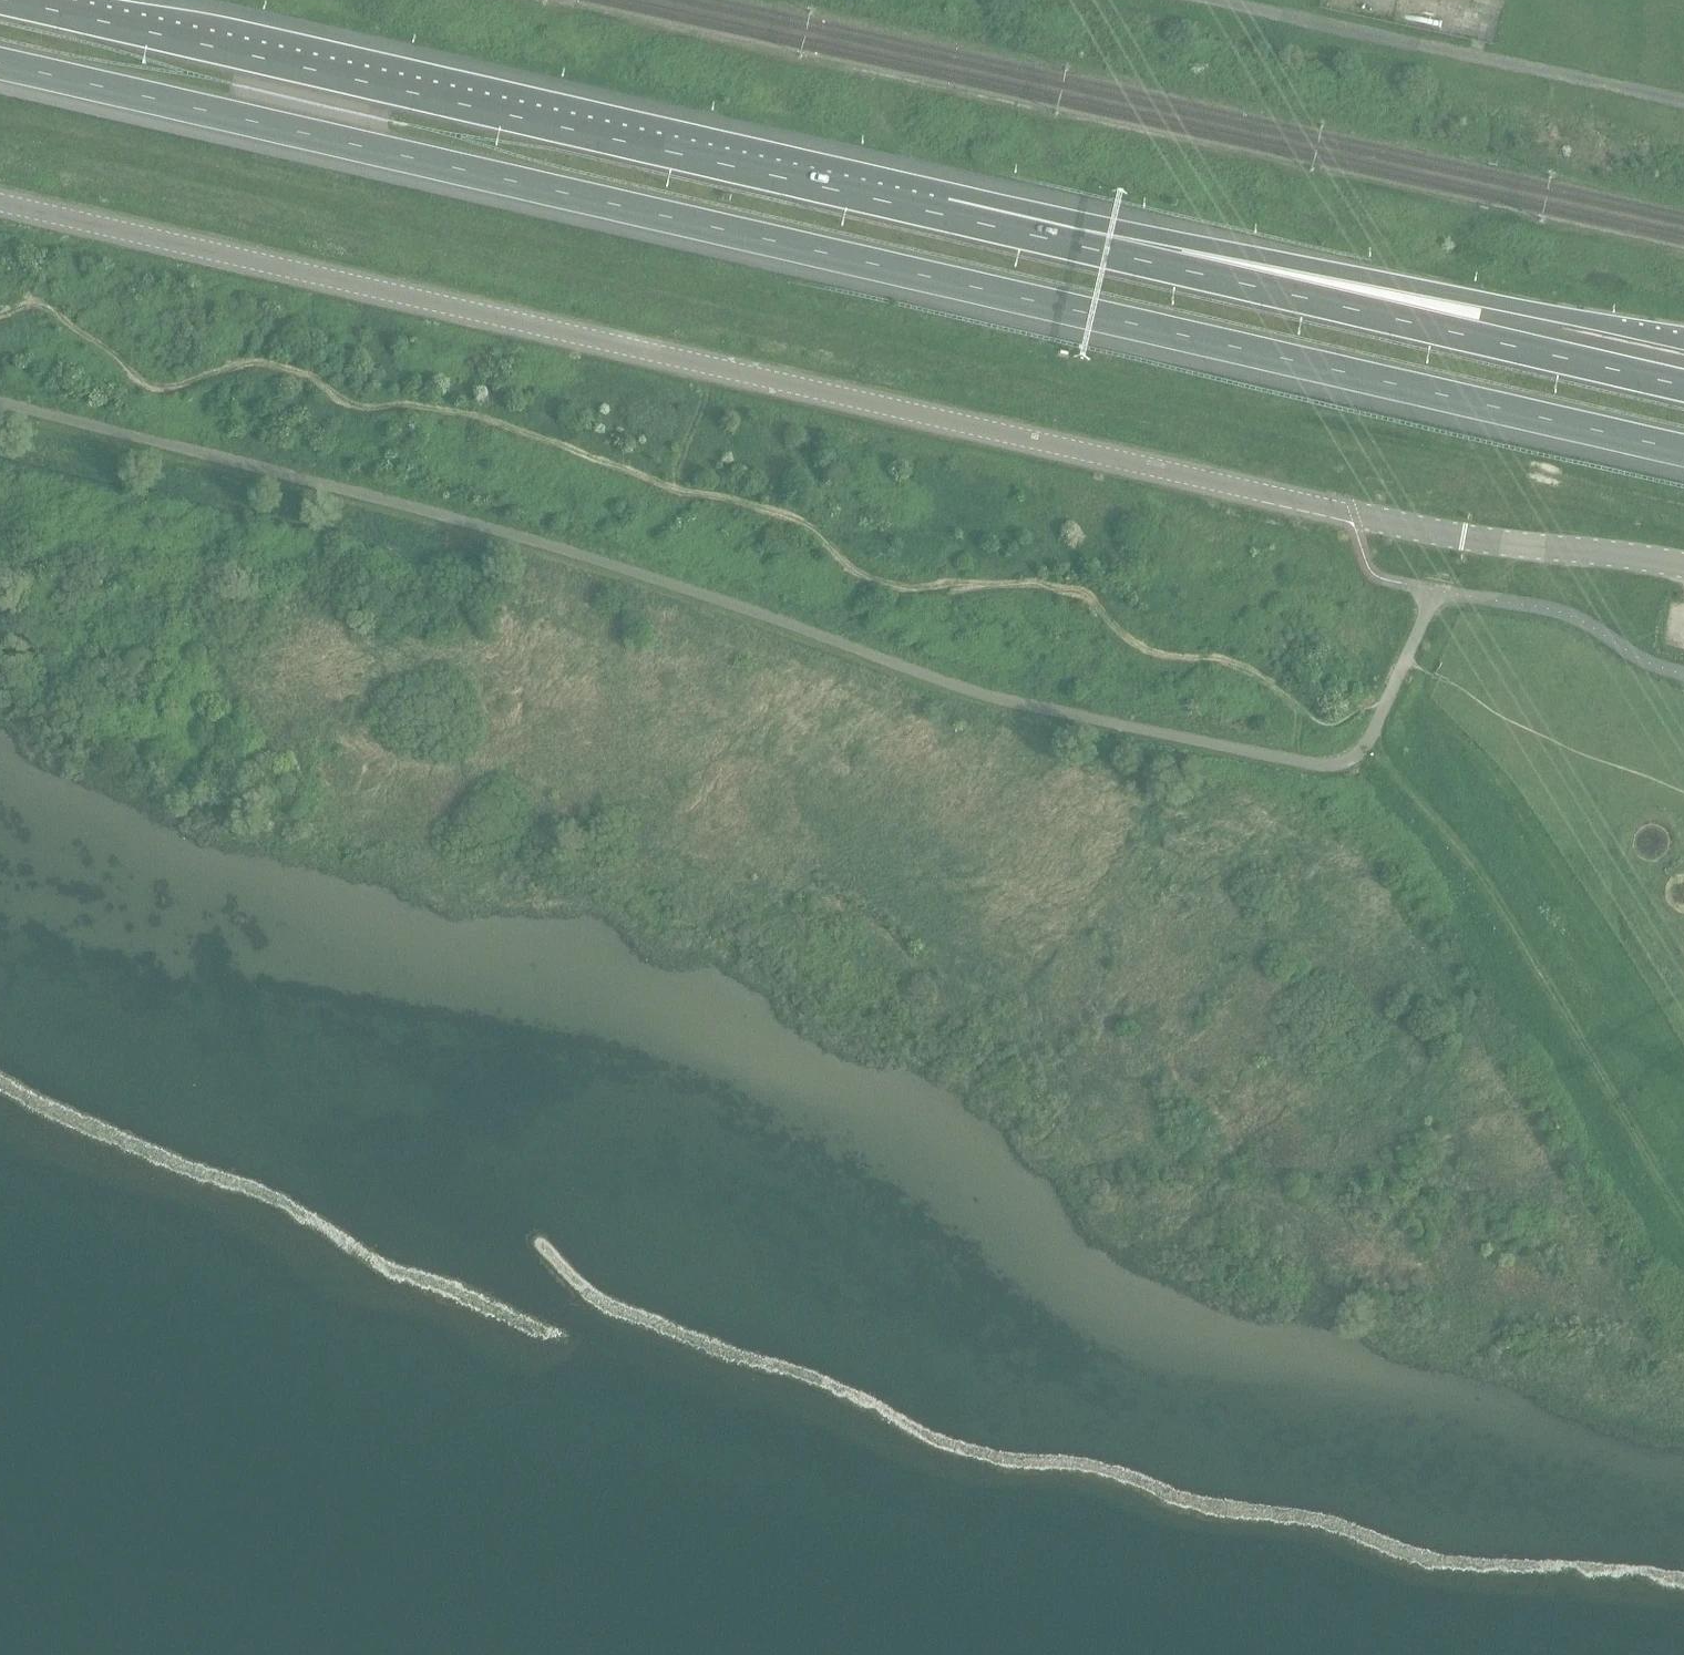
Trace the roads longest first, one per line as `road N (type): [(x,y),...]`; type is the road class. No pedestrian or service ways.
road 1 (motorway): [(0,63),(1683,450)]
road 2 (unclassified): [(1683,567),(1351,515),(0,206)]
road 3 (trunk): [(945,216),(11,0)]
road 4 (track): [(1353,760),(1429,817),(1477,883),(1683,1222)]
road 5 (motorway): [(1683,386),(1306,299)]
road 6 (primary): [(1683,344),(1314,266)]
road 7 (trunk): [(1314,266),(945,216)]
road 8 (trunk): [(1306,299),(945,216)]

